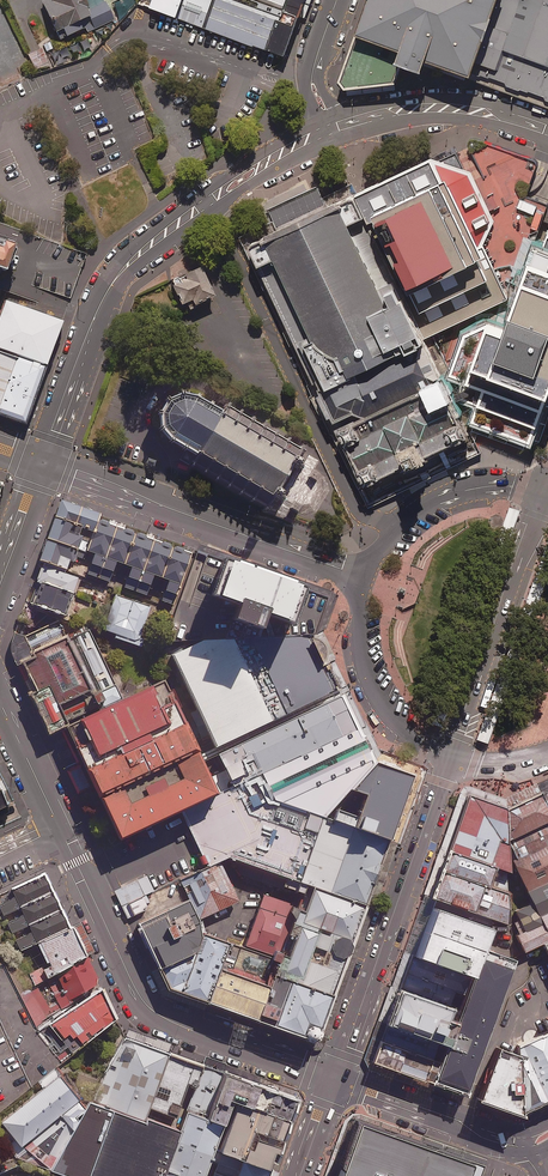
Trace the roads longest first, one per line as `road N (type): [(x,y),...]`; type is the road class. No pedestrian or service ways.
road 1 (tertiary): [(44,464),(94,318),(121,271),(206,204),(324,132)]
road 2 (tertiary): [(334,1079),(153,1011),(127,973),(60,827)]
road 3 (secondary): [(452,756),(334,1079)]
road 4 (secondary): [(44,464),(365,577)]
road 5 (secondary): [(452,756),(545,493)]
road 6 (tertiary): [(324,132),(383,113),(446,108),(547,130)]
road 7 (secondary): [(452,756),(402,727),(368,681),(356,624),(365,577)]
road 8 (secondary): [(365,577),(395,528),(439,497),(492,485),(545,493)]
road 9 (tertiary): [(522,1141),(334,1079)]
road 10 (tertiary): [(60,827),(0,702)]
road 11 (tertiary): [(324,132),(310,91),(333,0)]
road 12 (tertiary): [(0,583),(44,464)]

